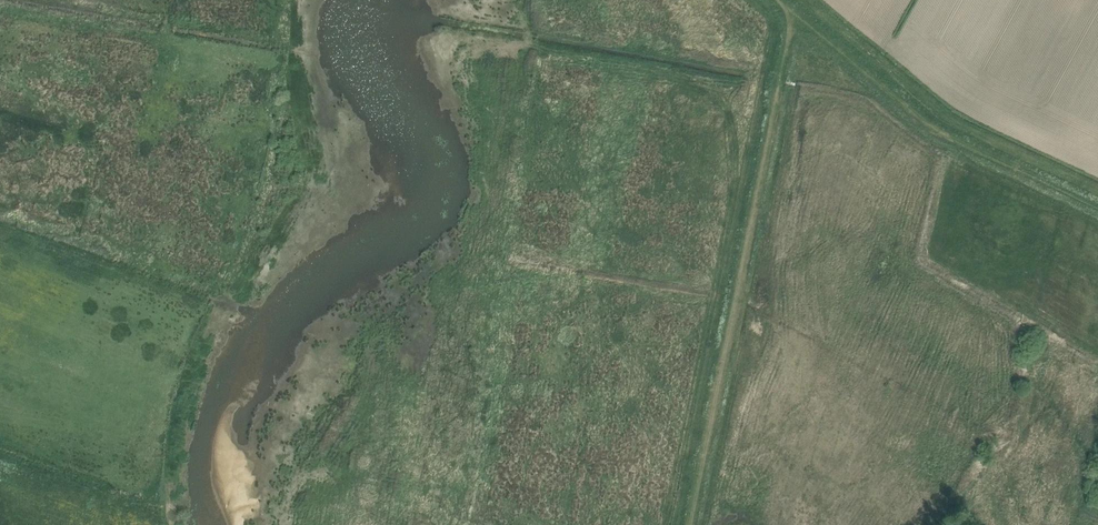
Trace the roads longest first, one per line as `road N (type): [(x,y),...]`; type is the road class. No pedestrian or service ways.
road 1 (track): [(806,0),(965,125),(1097,187)]

